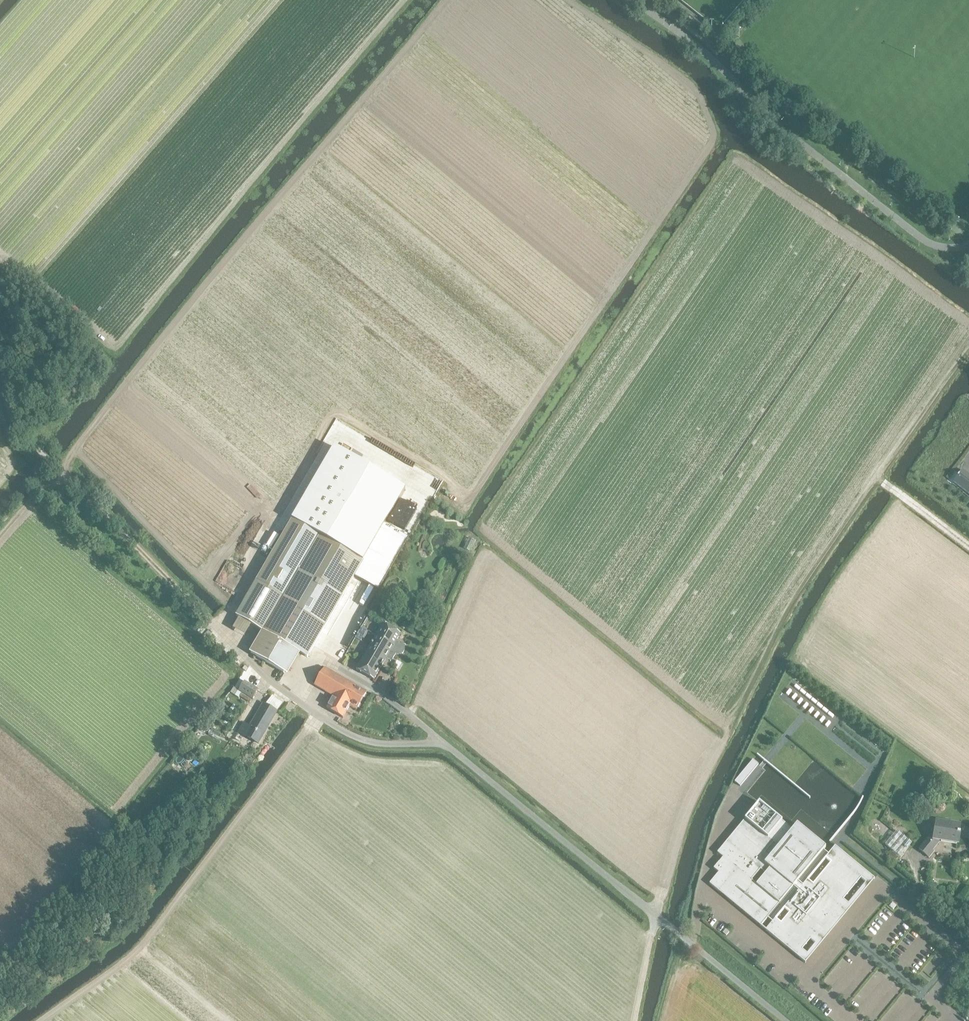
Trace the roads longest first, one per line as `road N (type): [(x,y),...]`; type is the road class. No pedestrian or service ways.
road 1 (track): [(0,540),(447,0)]
road 2 (track): [(0,311),(16,414),(36,446),(250,660)]

